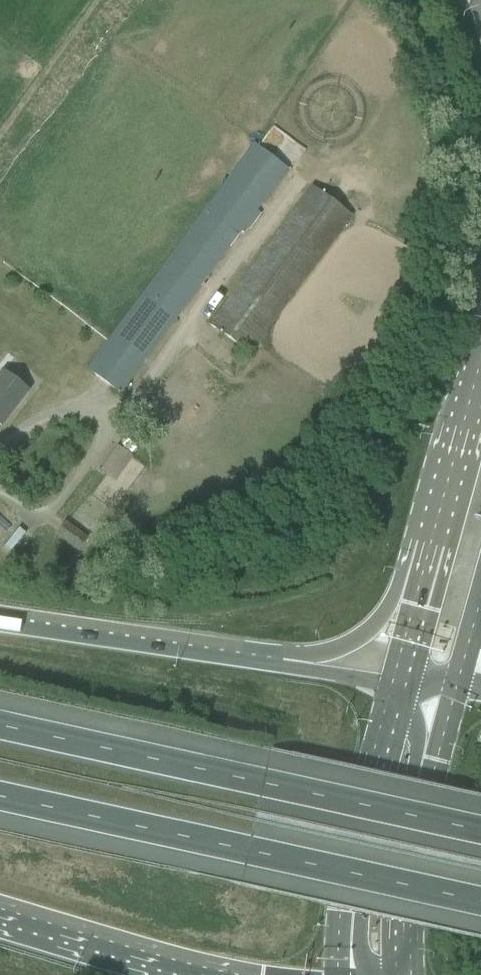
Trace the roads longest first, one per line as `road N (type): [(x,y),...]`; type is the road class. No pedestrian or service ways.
road 1 (motorway): [(0,797),(480,904)]
road 2 (motorway): [(480,832),(0,728)]
road 3 (motorway): [(302,667),(0,622)]
road 4 (primary): [(396,683),(350,859),(339,974)]
road 5 (primary): [(410,974),(416,841),(458,686)]
road 6 (primary): [(480,357),(424,574)]
road 7 (motorway): [(0,919),(184,974)]
road 8 (motorway): [(424,574),(373,629),(302,667)]

